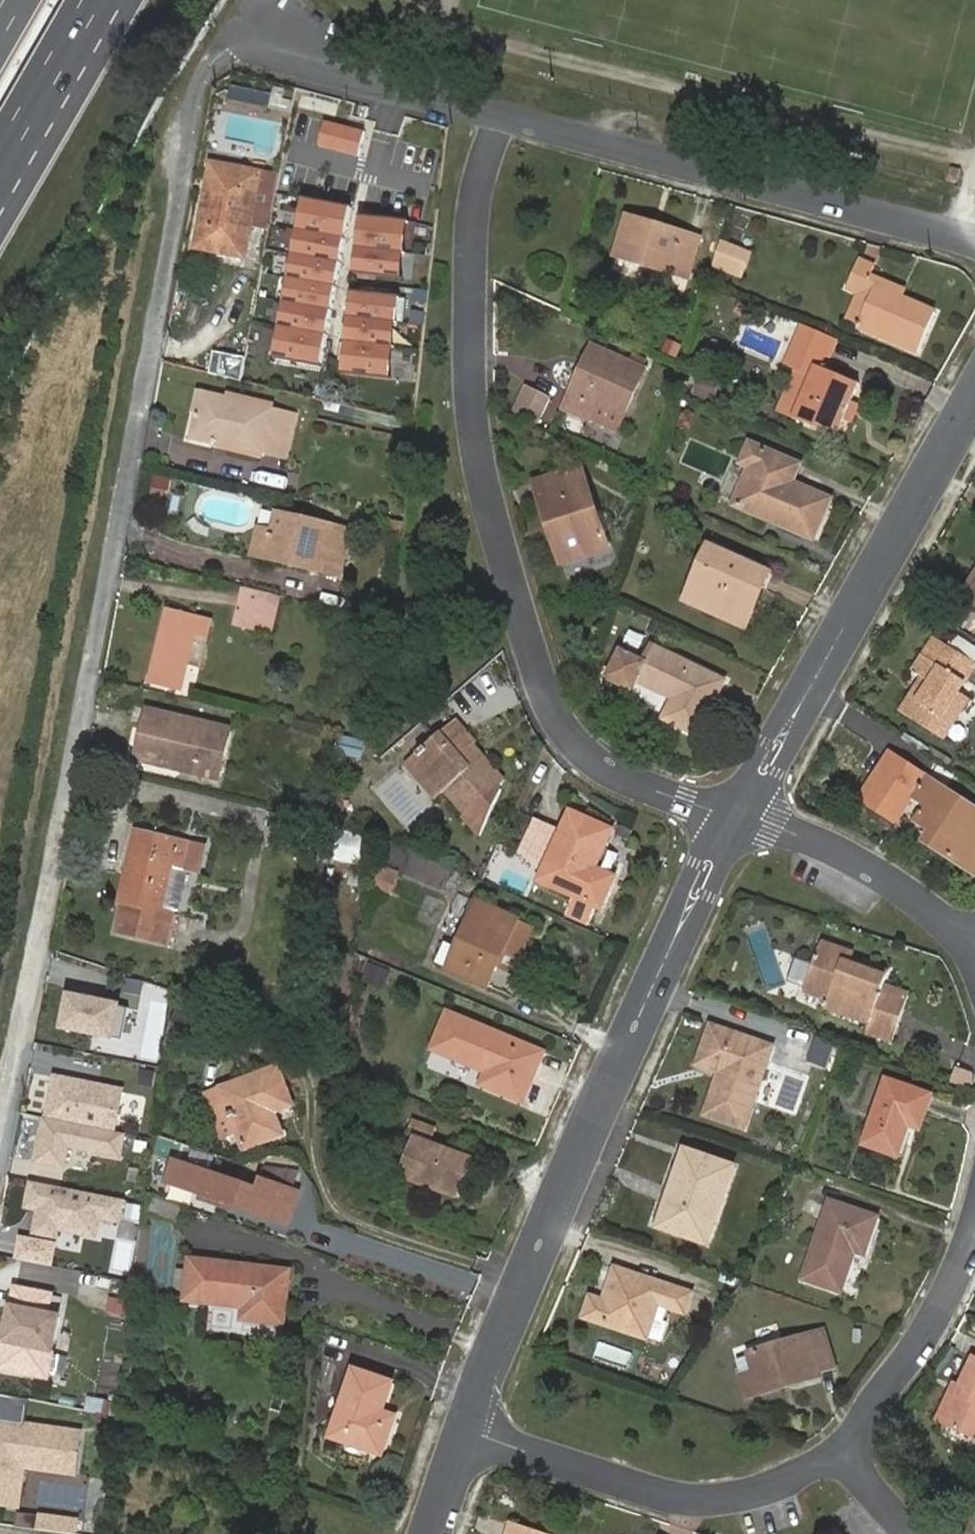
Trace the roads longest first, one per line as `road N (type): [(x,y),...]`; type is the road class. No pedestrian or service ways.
road 1 (residential): [(504,121),(241,49),(217,55),(202,74),(0,1112)]
road 2 (residential): [(736,813),(600,763),(571,735),(541,678),(500,544),(473,402),(473,230),(504,121)]
road 3 (residential): [(736,813),(501,1325),(468,1429)]
road 4 (residential): [(974,242),(504,121)]
road 5 (residential): [(974,401),(736,813)]
road 6 (residential): [(468,1429),(684,1501),(752,1497),(808,1476),(843,1449)]
road 7 (residential): [(974,938),(830,845),(736,813)]
road 8 (residential): [(843,1449),(936,1324),(974,1230)]
road 9 (motorway): [(0,159),(91,0)]

